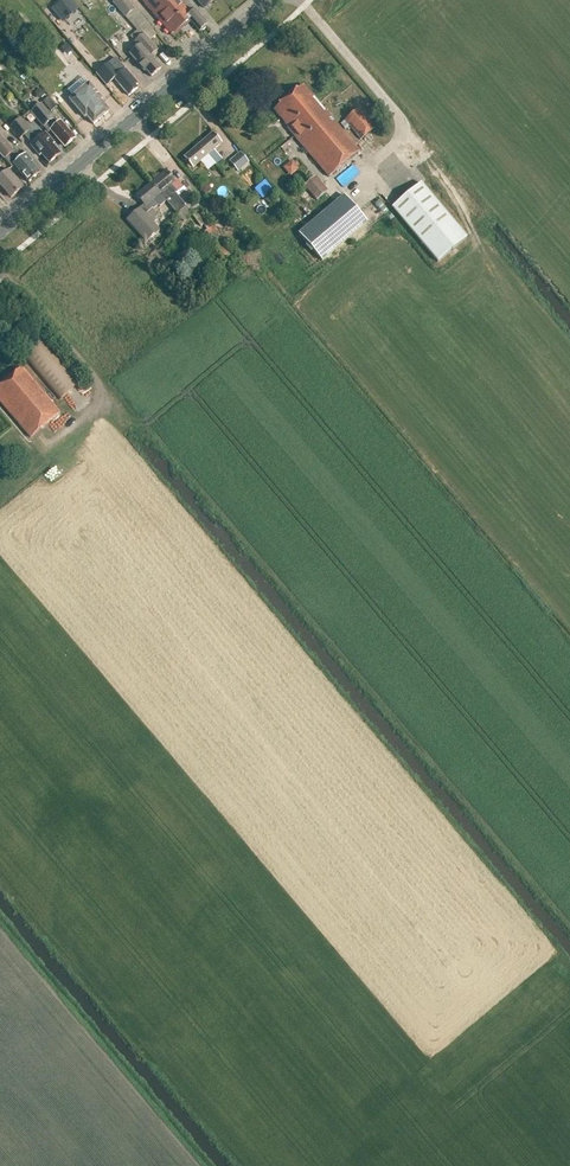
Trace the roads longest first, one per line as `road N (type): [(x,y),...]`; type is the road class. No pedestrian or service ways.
road 1 (tertiary): [(0,230),(271,0)]

